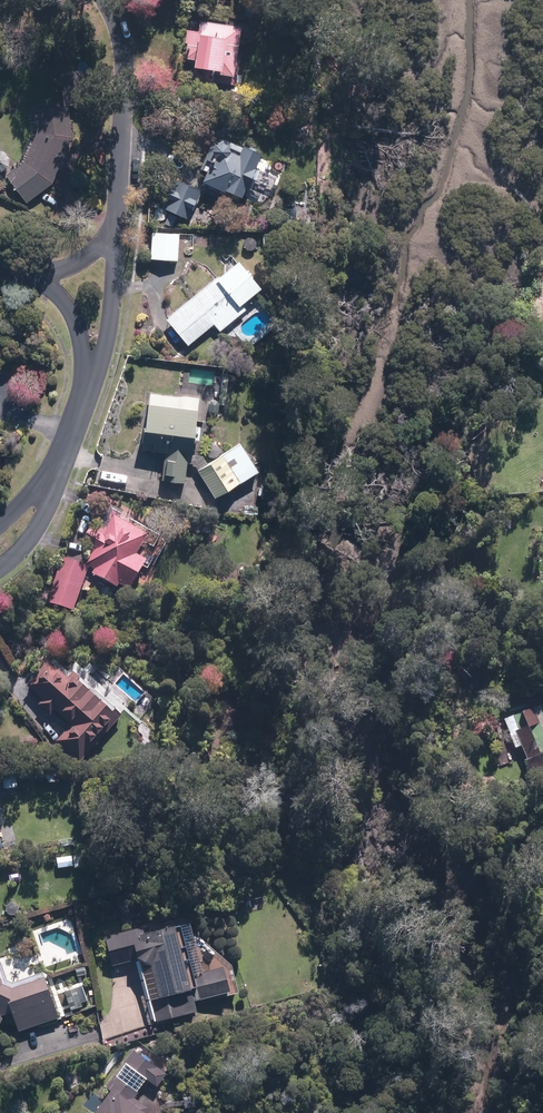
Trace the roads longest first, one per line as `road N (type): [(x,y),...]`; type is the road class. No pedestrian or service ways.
road 1 (residential): [(106,0),(121,36),(126,87),(113,230)]
road 2 (residential): [(113,230),(111,319),(86,391)]
road 3 (residential): [(86,391),(70,310),(45,285),(10,270)]
road 4 (residential): [(64,459),(38,526),(0,569)]

